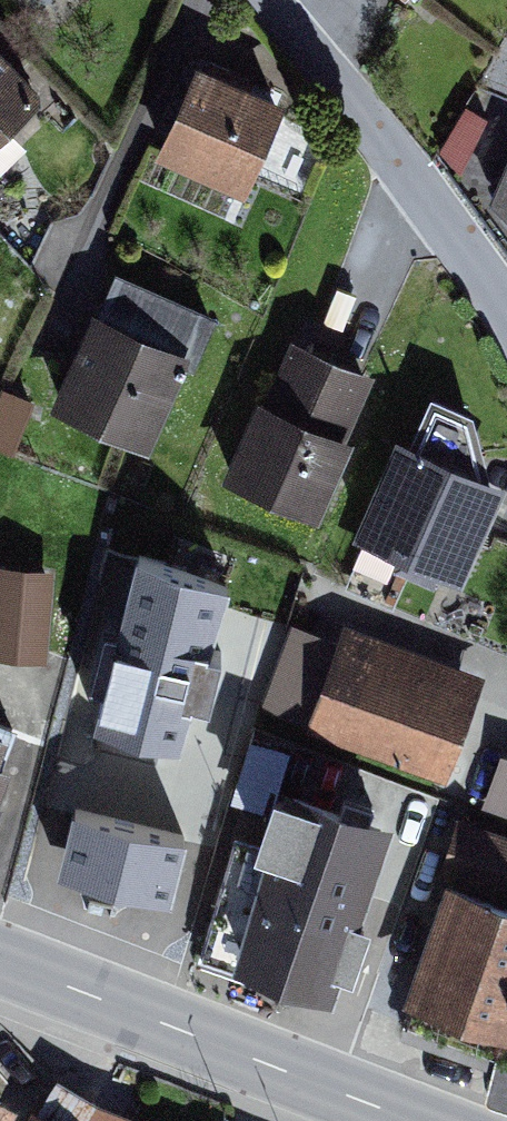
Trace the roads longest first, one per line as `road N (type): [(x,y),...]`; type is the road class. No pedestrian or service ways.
road 1 (primary): [(417,1120),(0,959)]
road 2 (residential): [(506,305),(268,0)]

